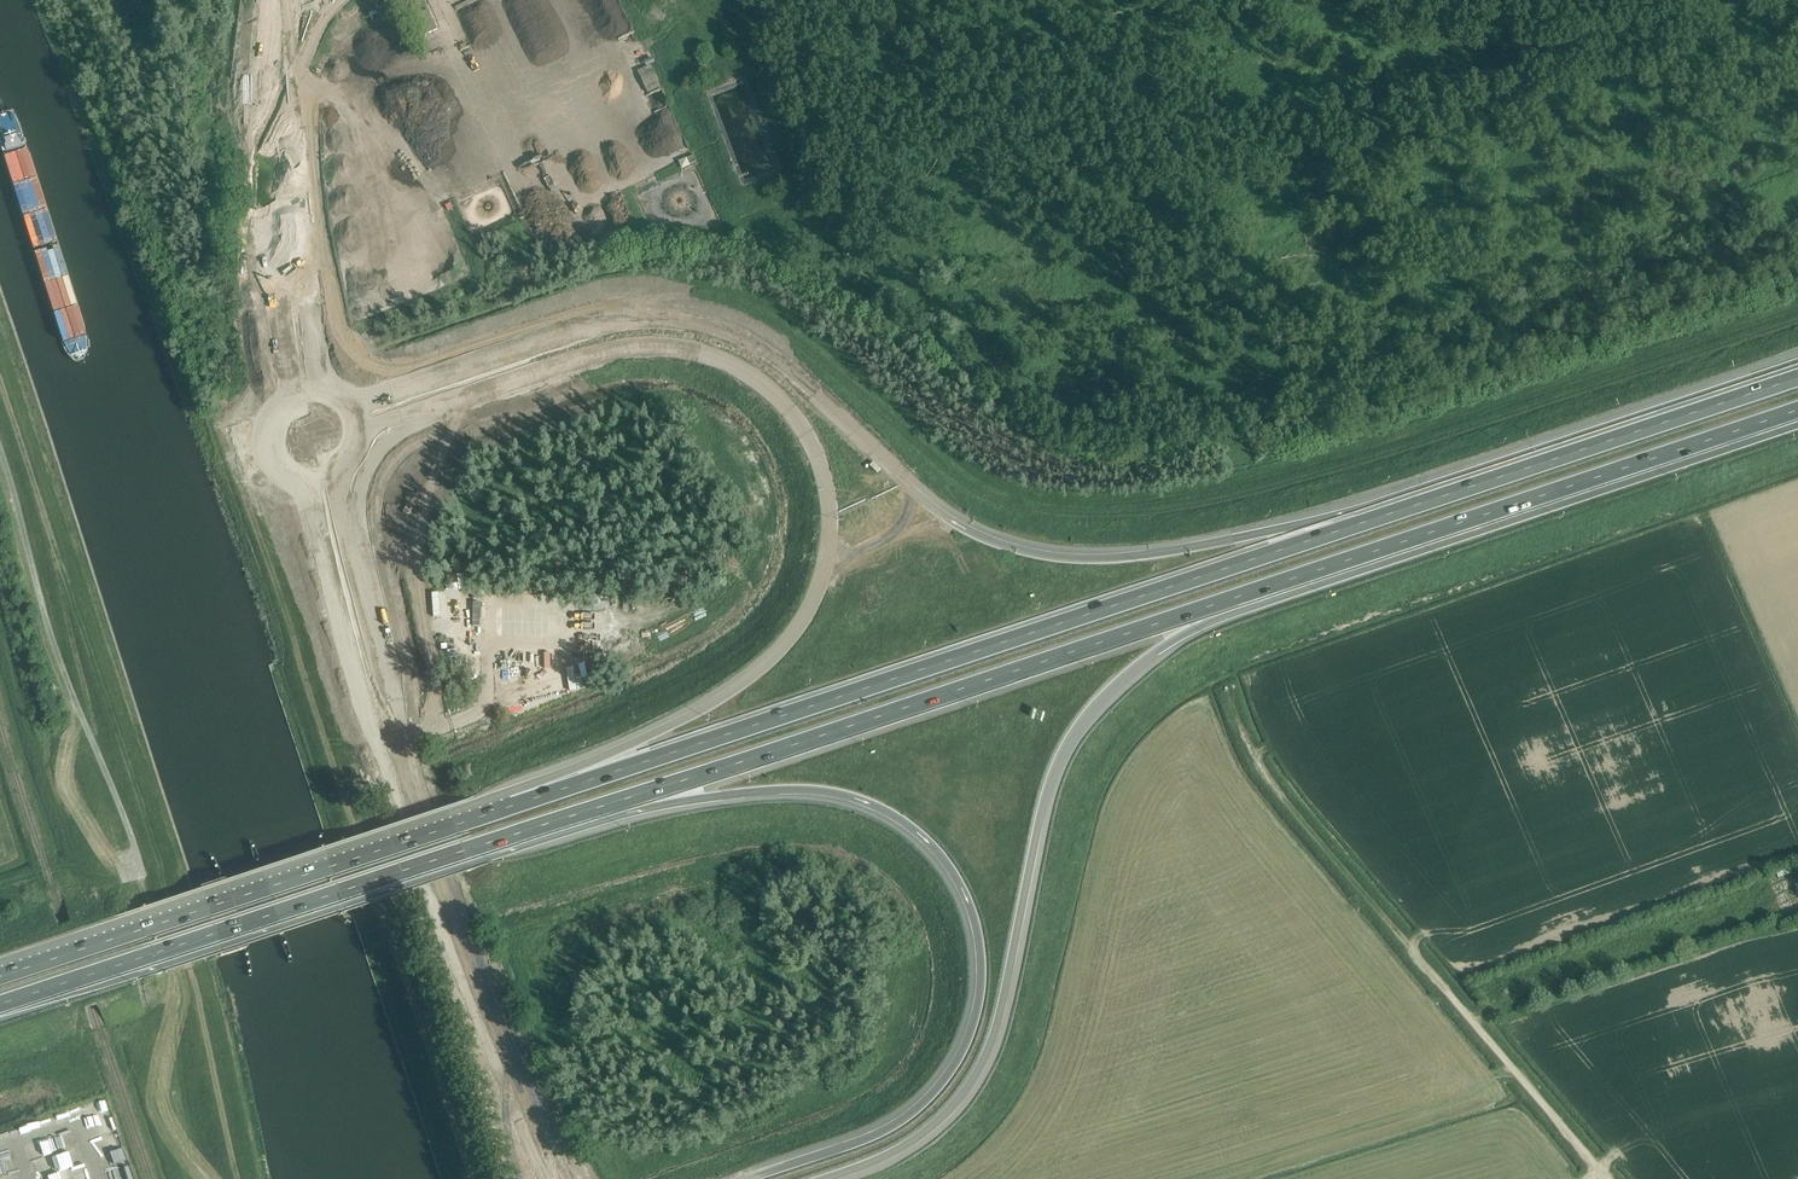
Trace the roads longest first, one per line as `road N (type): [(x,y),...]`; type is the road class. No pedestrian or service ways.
road 1 (motorway): [(1360,522),(1121,557),(1004,545),(932,507),(780,366),(732,337),(679,322),(620,323),(410,386)]
road 2 (motorway): [(423,411),(600,352),(691,348),(737,365),(779,394),(811,436),(830,490),(824,583),(784,649),(715,702),(513,804)]
road 3 (motorway): [(1360,522),(513,804)]
road 4 (motorway): [(623,799),(793,790),(853,797),(921,834),(954,872),(978,933),(973,1025),(938,1087),(880,1133),(743,1178)]
road 5 (motorway): [(825,1178),(911,1143),(963,1094),(997,1023),(1045,796),(1064,748),(1124,675),(1239,596)]
road 6 (secondary): [(570,1178),(423,793),(351,522)]
road 7 (secondary): [(317,528),(401,813),(545,1178)]
road 8 (motorway): [(0,1003),(623,799)]
road 9 (motorway): [(623,799),(1239,596)]
road 10 (motorway): [(1239,596),(1797,409)]
road 11 (motorway): [(513,804),(0,976)]
road 12 (motorway): [(1797,376),(1360,522)]
road 13 (track): [(1444,989),(1260,771),(1225,689)]
road 14 (tertiary): [(315,344),(288,99),(294,0)]
road 15 (tertiary): [(271,0),(261,118),(284,340)]
road 16 (unclassified): [(1613,1178),(1444,989)]
road 17 (secondary): [(284,398),(260,425),(259,447),(317,528)]
road 18 (motorway): [(351,522),(375,457),(423,411)]

